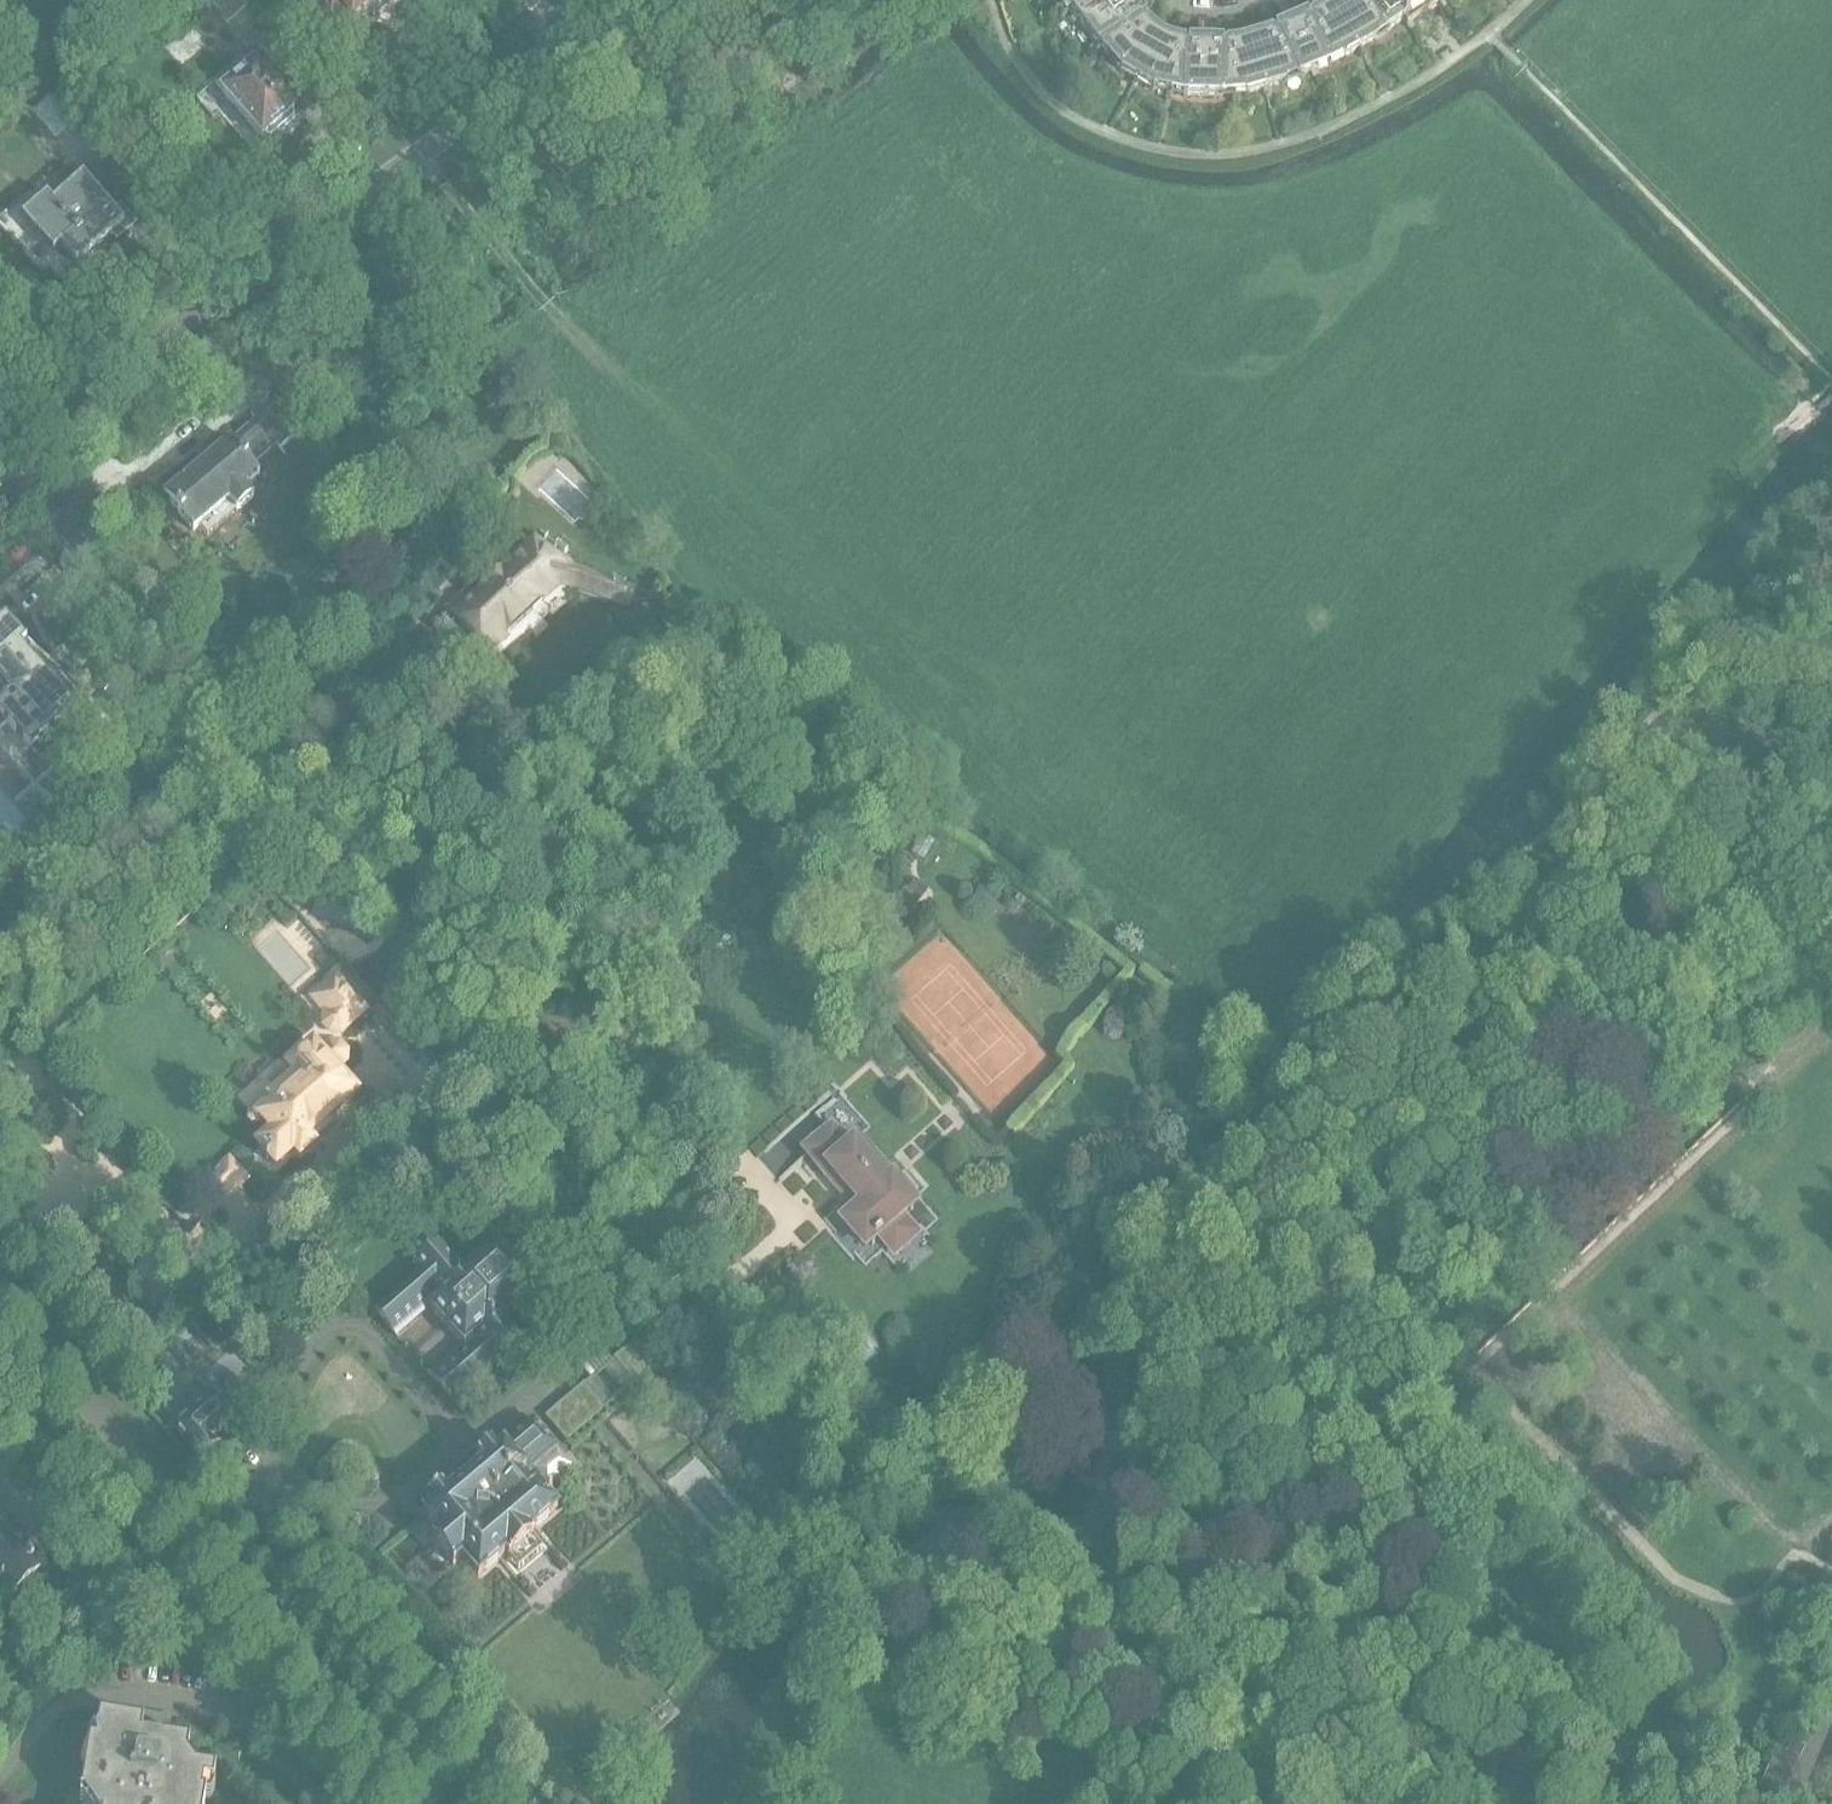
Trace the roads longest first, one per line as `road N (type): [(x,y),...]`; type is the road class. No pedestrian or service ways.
road 1 (residential): [(1,456),(577,45)]
road 2 (residential): [(431,1803),(376,1729),(0,1304)]
road 3 (residential): [(633,1189),(271,763)]
road 4 (residential): [(271,763),(1,456)]
road 5 (residential): [(322,1803),(258,1734),(199,1711),(104,1695),(58,1704),(0,1778)]
road 6 (residential): [(0,1007),(271,763)]
road 7 (track): [(416,156),(562,322)]

